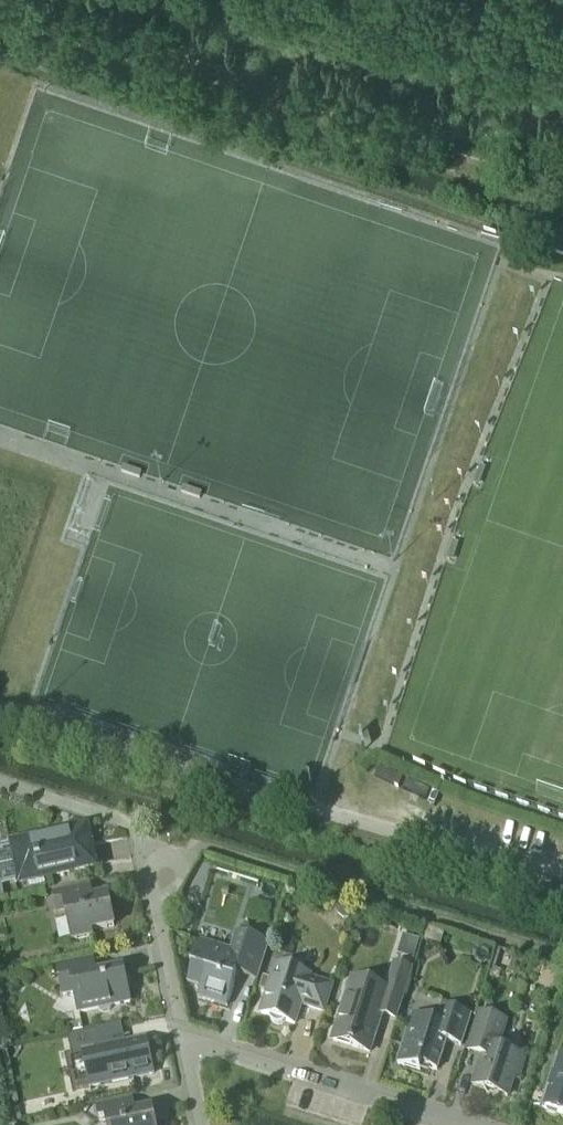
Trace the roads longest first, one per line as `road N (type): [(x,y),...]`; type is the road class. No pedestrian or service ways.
road 1 (residential): [(182,1038),(466,1124)]
road 2 (residential): [(182,1038),(158,911)]

